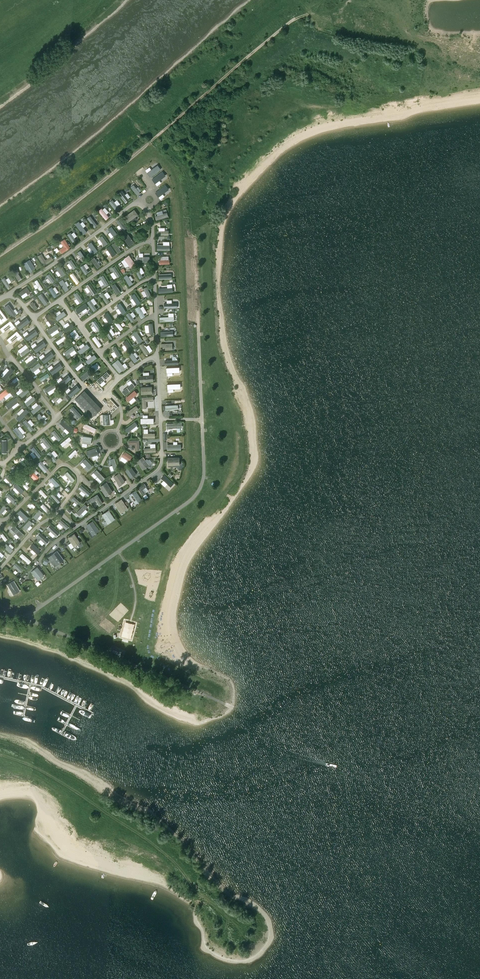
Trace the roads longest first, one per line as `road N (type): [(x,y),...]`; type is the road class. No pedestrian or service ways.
road 1 (track): [(150,142),(296,18)]

